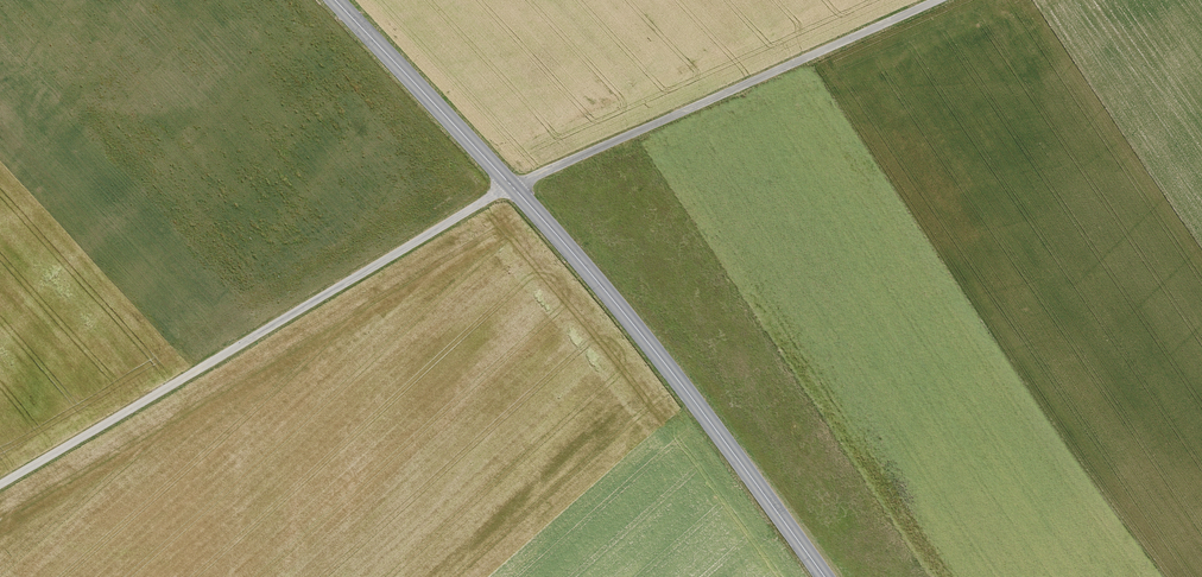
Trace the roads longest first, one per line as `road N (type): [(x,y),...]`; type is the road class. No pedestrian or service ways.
road 1 (track): [(0,483),(513,188),(943,0)]
road 2 (secondary): [(334,0),(552,230),(825,576)]

